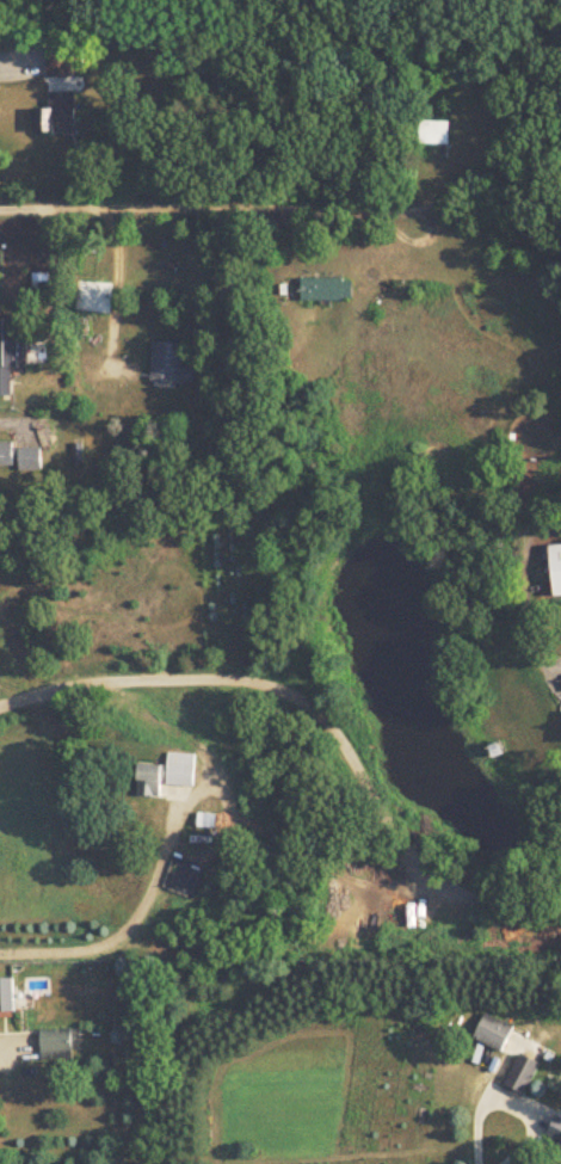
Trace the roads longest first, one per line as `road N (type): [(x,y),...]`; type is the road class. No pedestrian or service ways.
road 1 (residential): [(0,212),(396,210),(483,86)]

